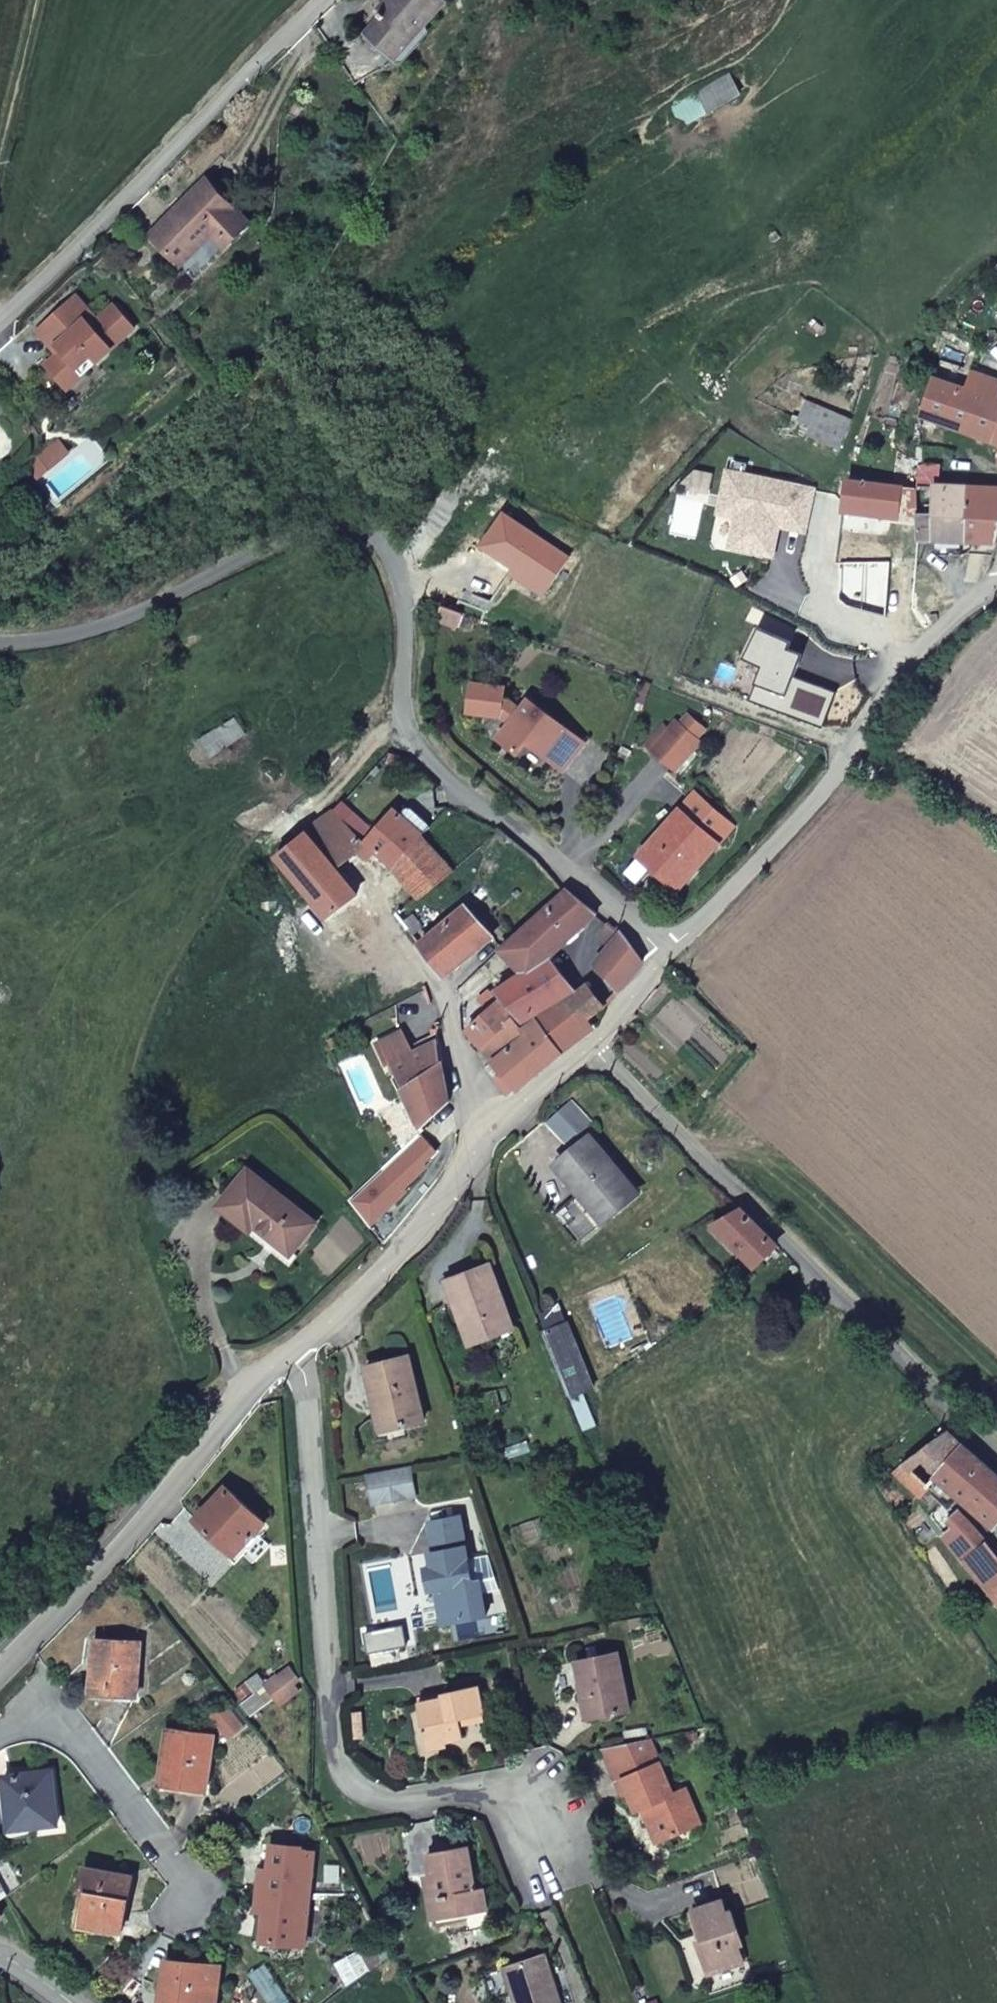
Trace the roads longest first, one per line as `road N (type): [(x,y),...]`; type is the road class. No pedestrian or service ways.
road 1 (residential): [(668,963),(423,758),(399,713),(402,590),(381,543),(345,522),(300,529),(234,557),(118,621),(0,643)]
road 2 (residential): [(298,1344),(338,1762),(402,1799),(473,1787),(541,1837)]
road 3 (residential): [(996,1445),(595,1046)]
road 4 (unclassified): [(0,319),(326,0)]
road 5 (residential): [(0,1668),(298,1344)]
road 6 (residential): [(668,963),(919,649)]
road 7 (residential): [(0,1725),(33,1718),(59,1724),(204,1898)]
road 8 (residential): [(298,1344),(482,1136)]
road 9 (residential): [(407,938),(442,992),(482,1136)]
road 10 (track): [(35,0),(0,150)]
road 11 (residential): [(482,1136),(595,1046)]

